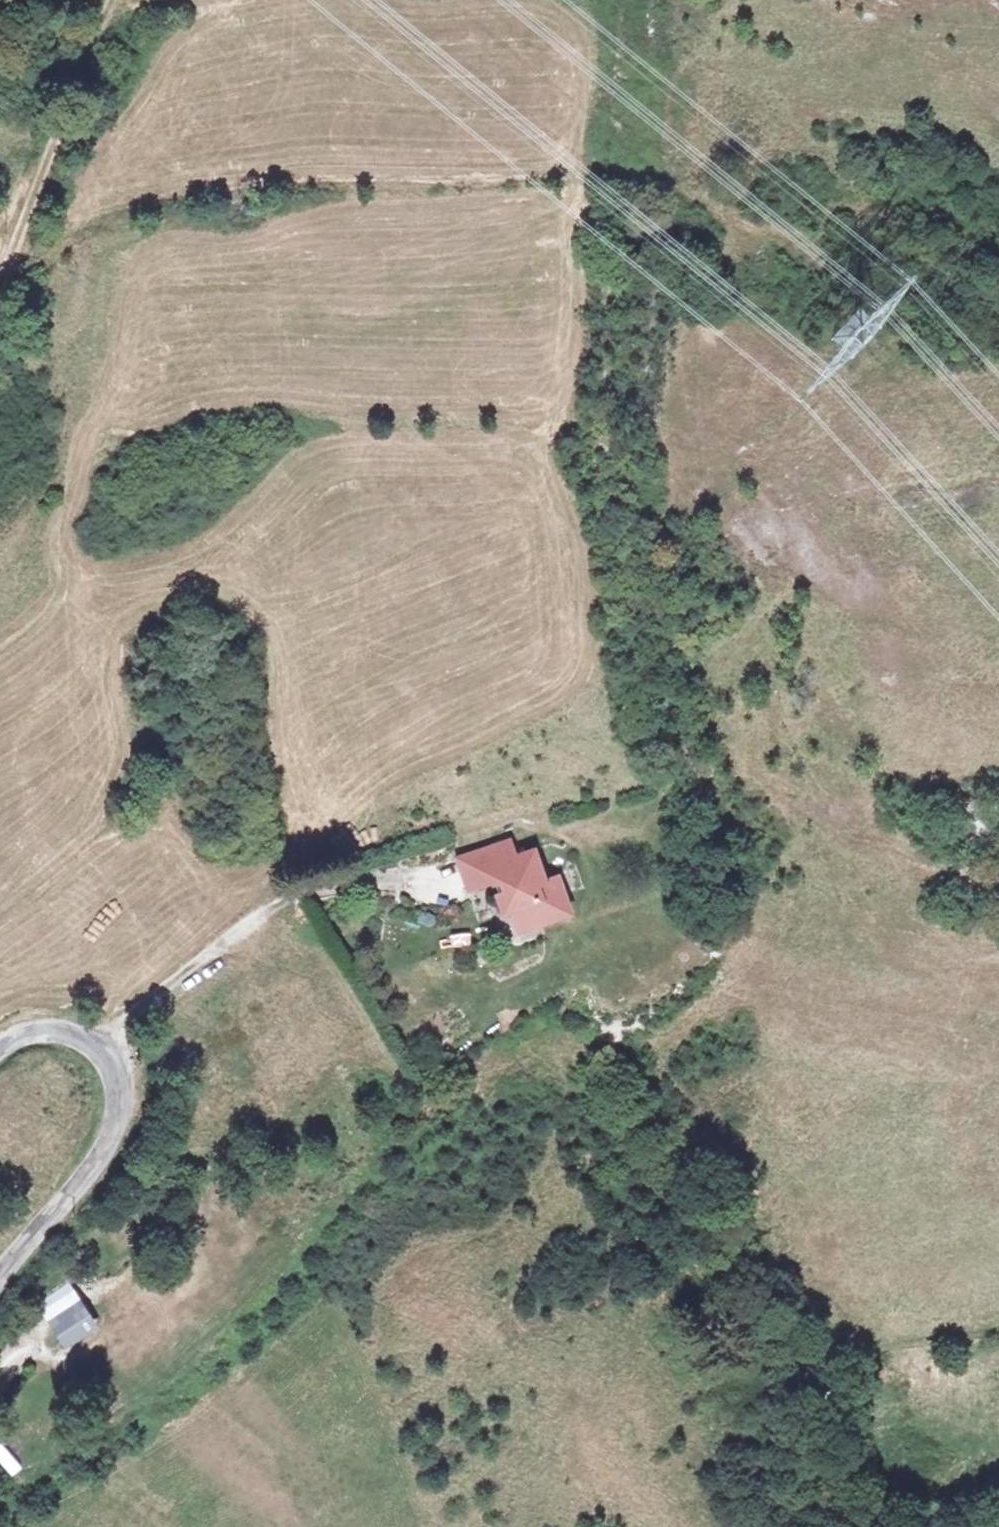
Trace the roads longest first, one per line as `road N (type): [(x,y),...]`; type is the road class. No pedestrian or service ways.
road 1 (residential): [(0,1280),(106,1126),(109,1088),(68,1036),(29,1030),(0,1048)]
road 2 (track): [(0,288),(108,0)]

